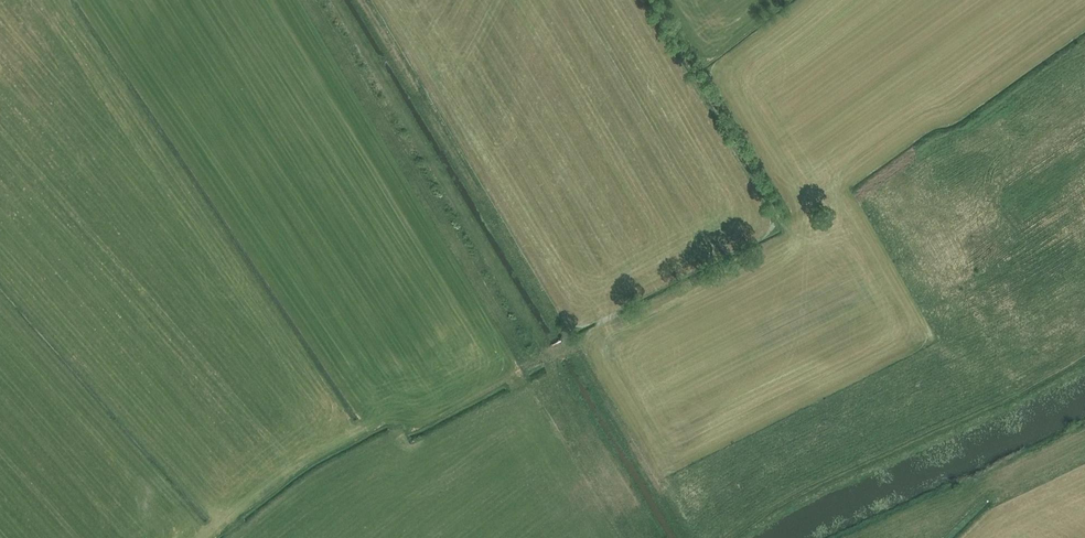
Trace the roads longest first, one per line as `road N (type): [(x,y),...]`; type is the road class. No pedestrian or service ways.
road 1 (track): [(1084,361),(852,471),(731,537)]

